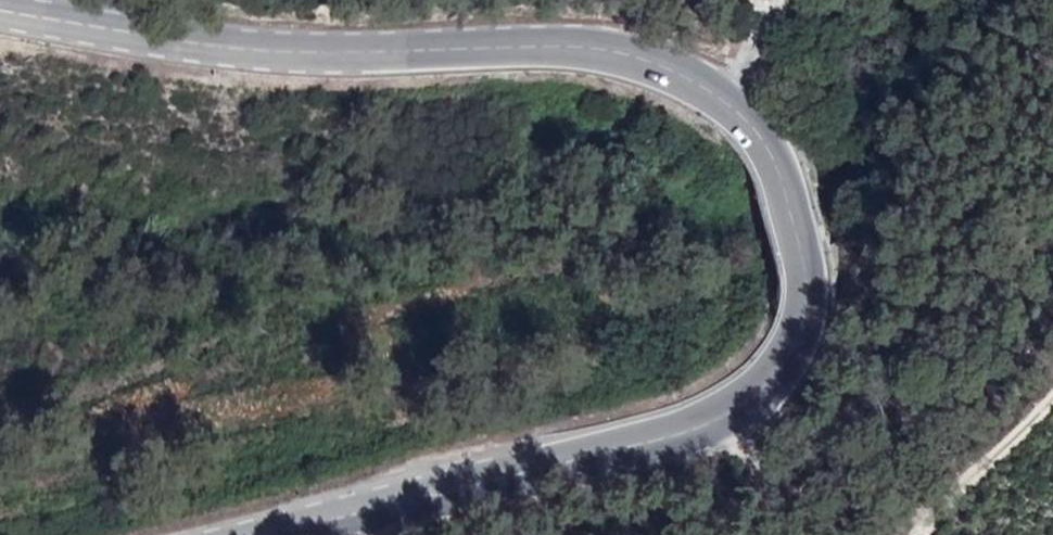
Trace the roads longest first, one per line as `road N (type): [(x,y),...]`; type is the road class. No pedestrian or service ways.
road 1 (primary): [(269,534),(685,433),(766,386),(796,352),(808,320),(800,208),(759,121),(720,91)]
road 2 (primary): [(720,91),(664,64),(594,45),(251,49),(0,9)]

